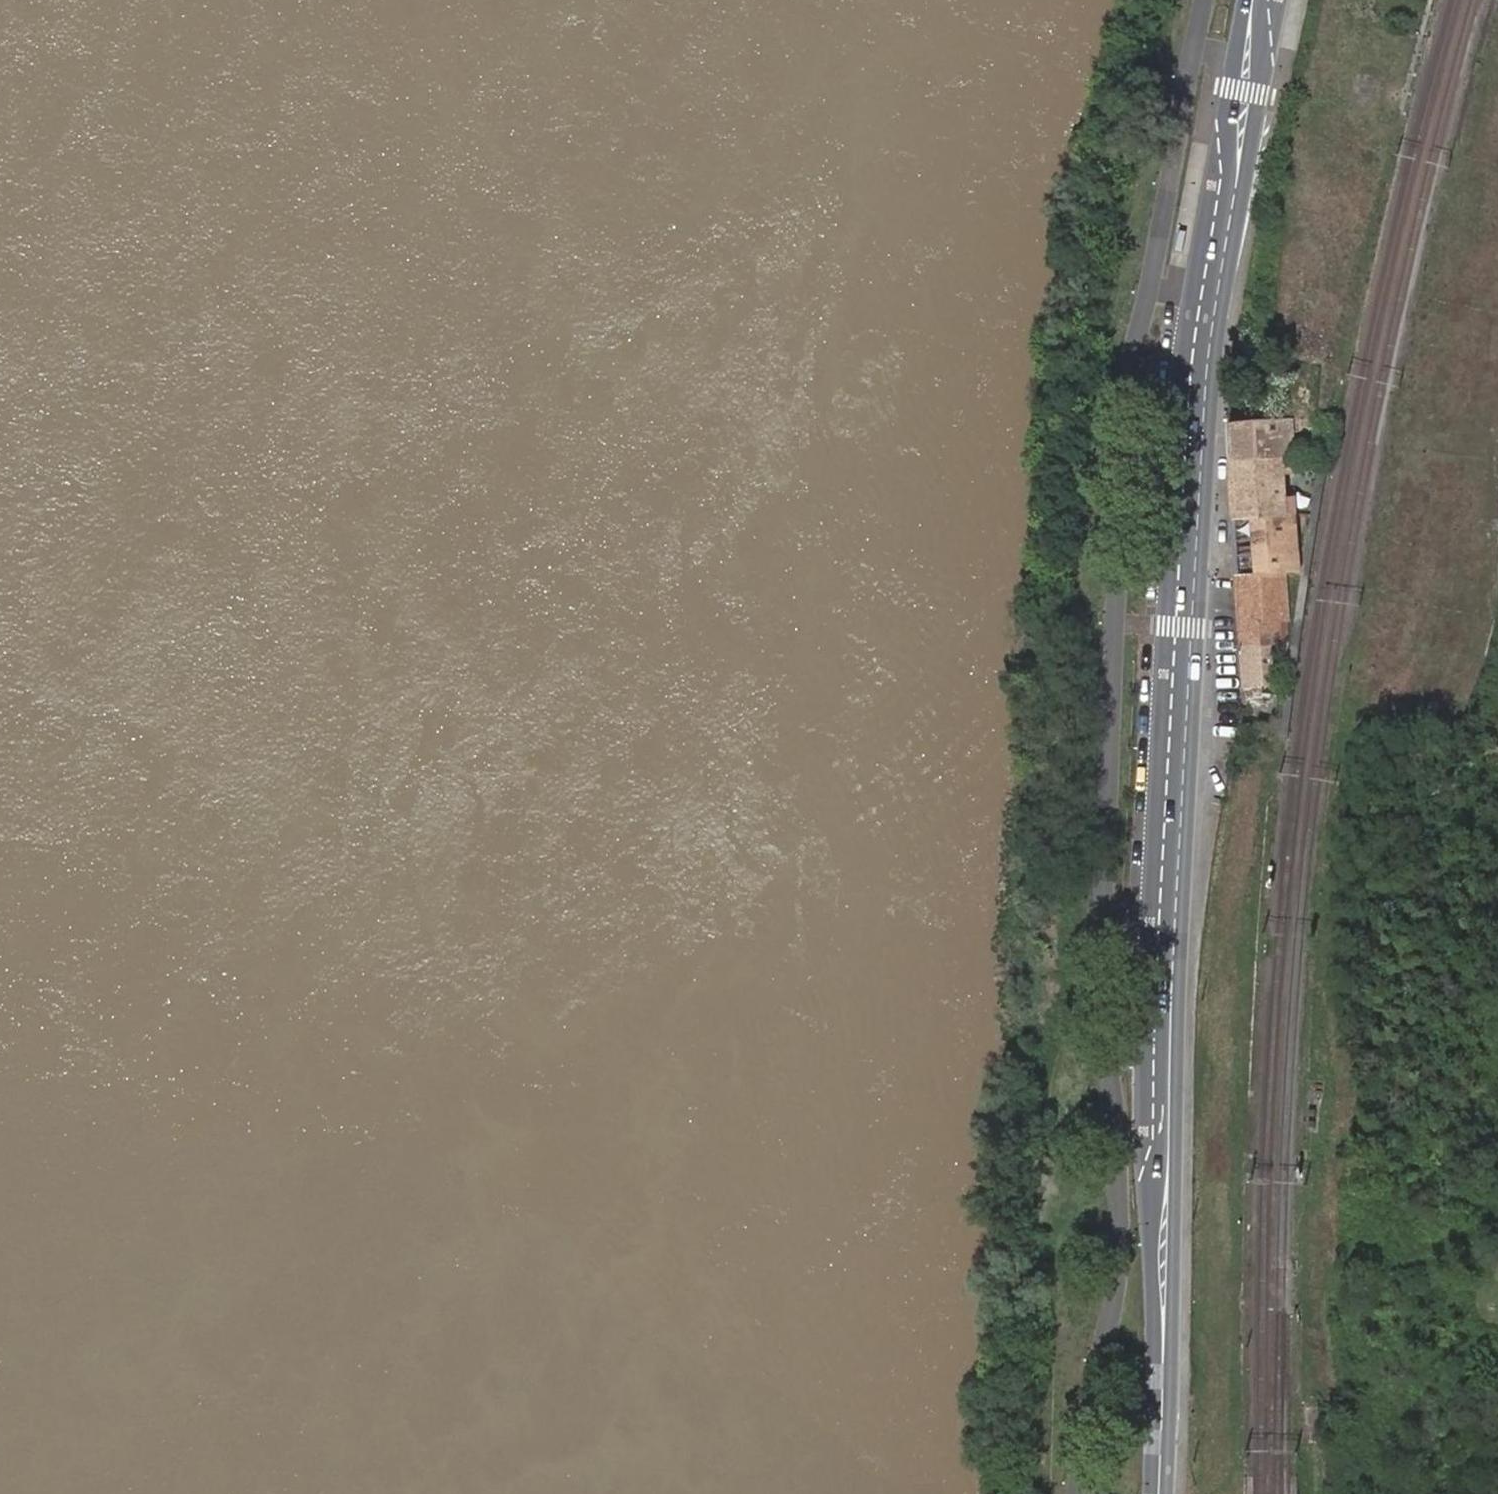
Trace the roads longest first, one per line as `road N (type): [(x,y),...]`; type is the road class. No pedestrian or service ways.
road 1 (secondary): [(1158,1493),(1166,937),(1185,605),(1203,379),(1256,0)]

